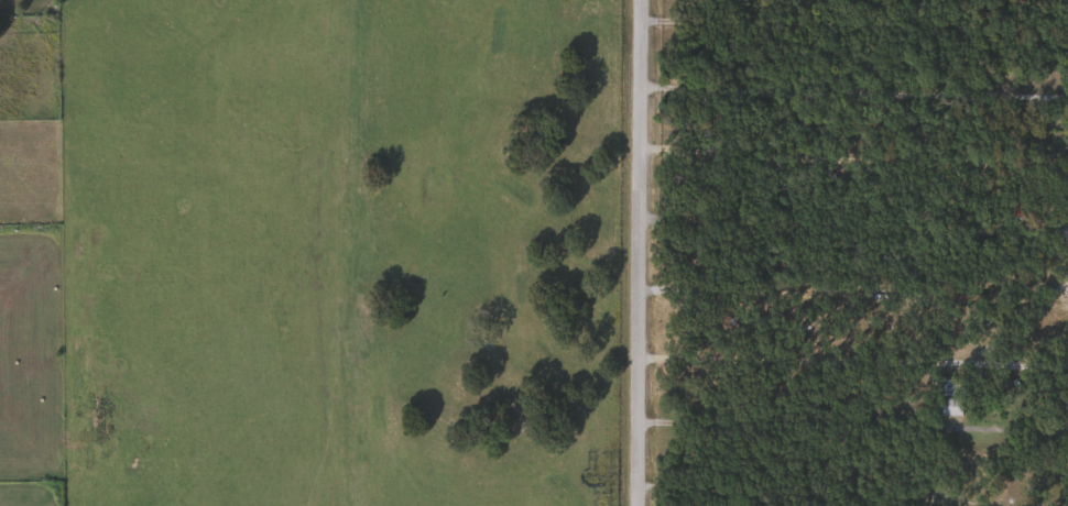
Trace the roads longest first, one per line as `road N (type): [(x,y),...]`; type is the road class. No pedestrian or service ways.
road 1 (residential): [(643,0),(641,505)]

